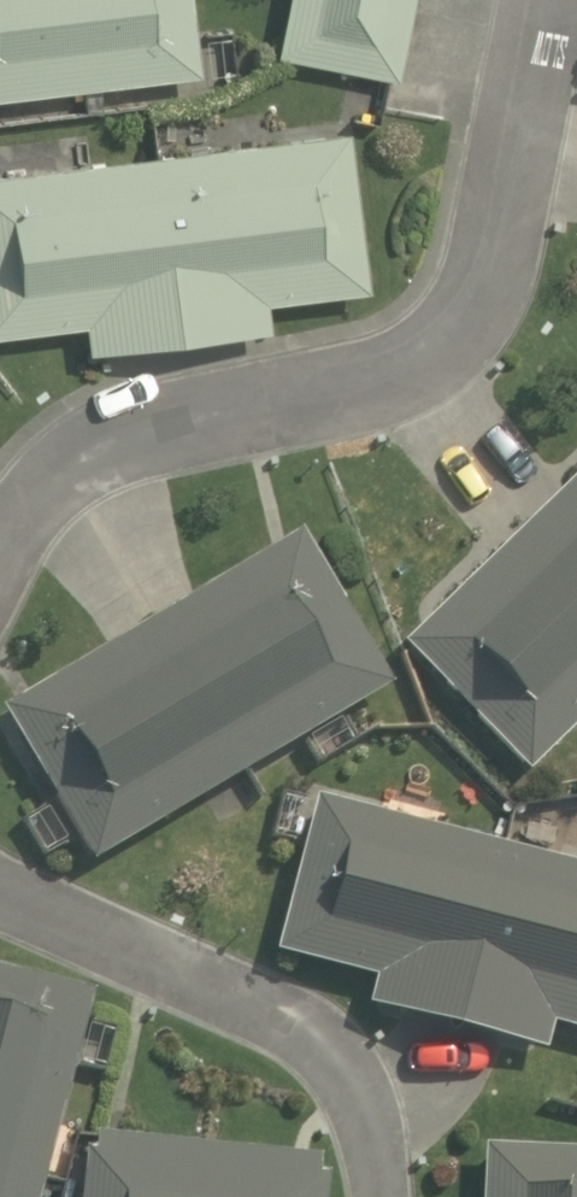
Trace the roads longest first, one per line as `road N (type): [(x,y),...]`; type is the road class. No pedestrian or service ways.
road 1 (residential): [(0,569),(48,477),(206,422),(414,372),(490,301),(550,0)]
road 2 (residential): [(0,881),(25,907),(186,978),(344,1074),(379,1131),(388,1196)]

